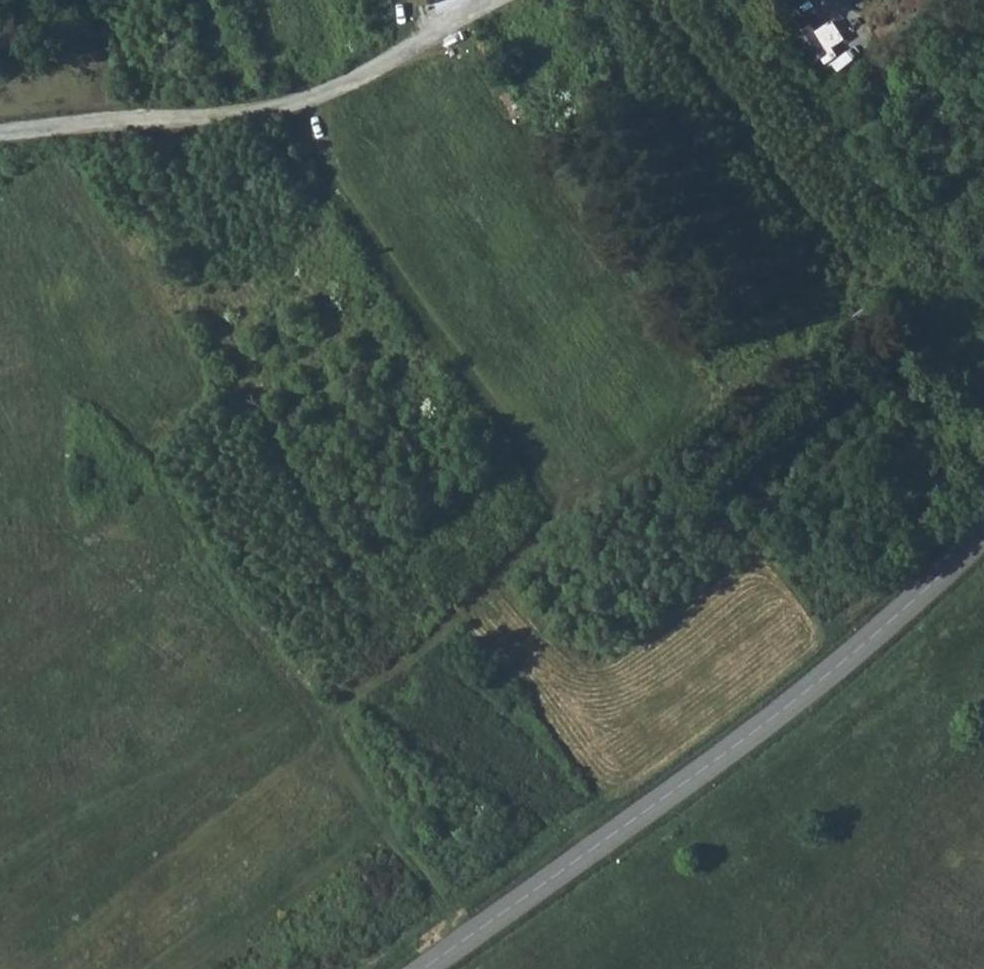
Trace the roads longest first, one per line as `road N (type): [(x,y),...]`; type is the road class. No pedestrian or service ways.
road 1 (tertiary): [(975,547),(701,771),(421,968)]
road 2 (track): [(462,939),(89,402)]
road 3 (unclassified): [(0,135),(281,107),(371,70),(498,0)]

